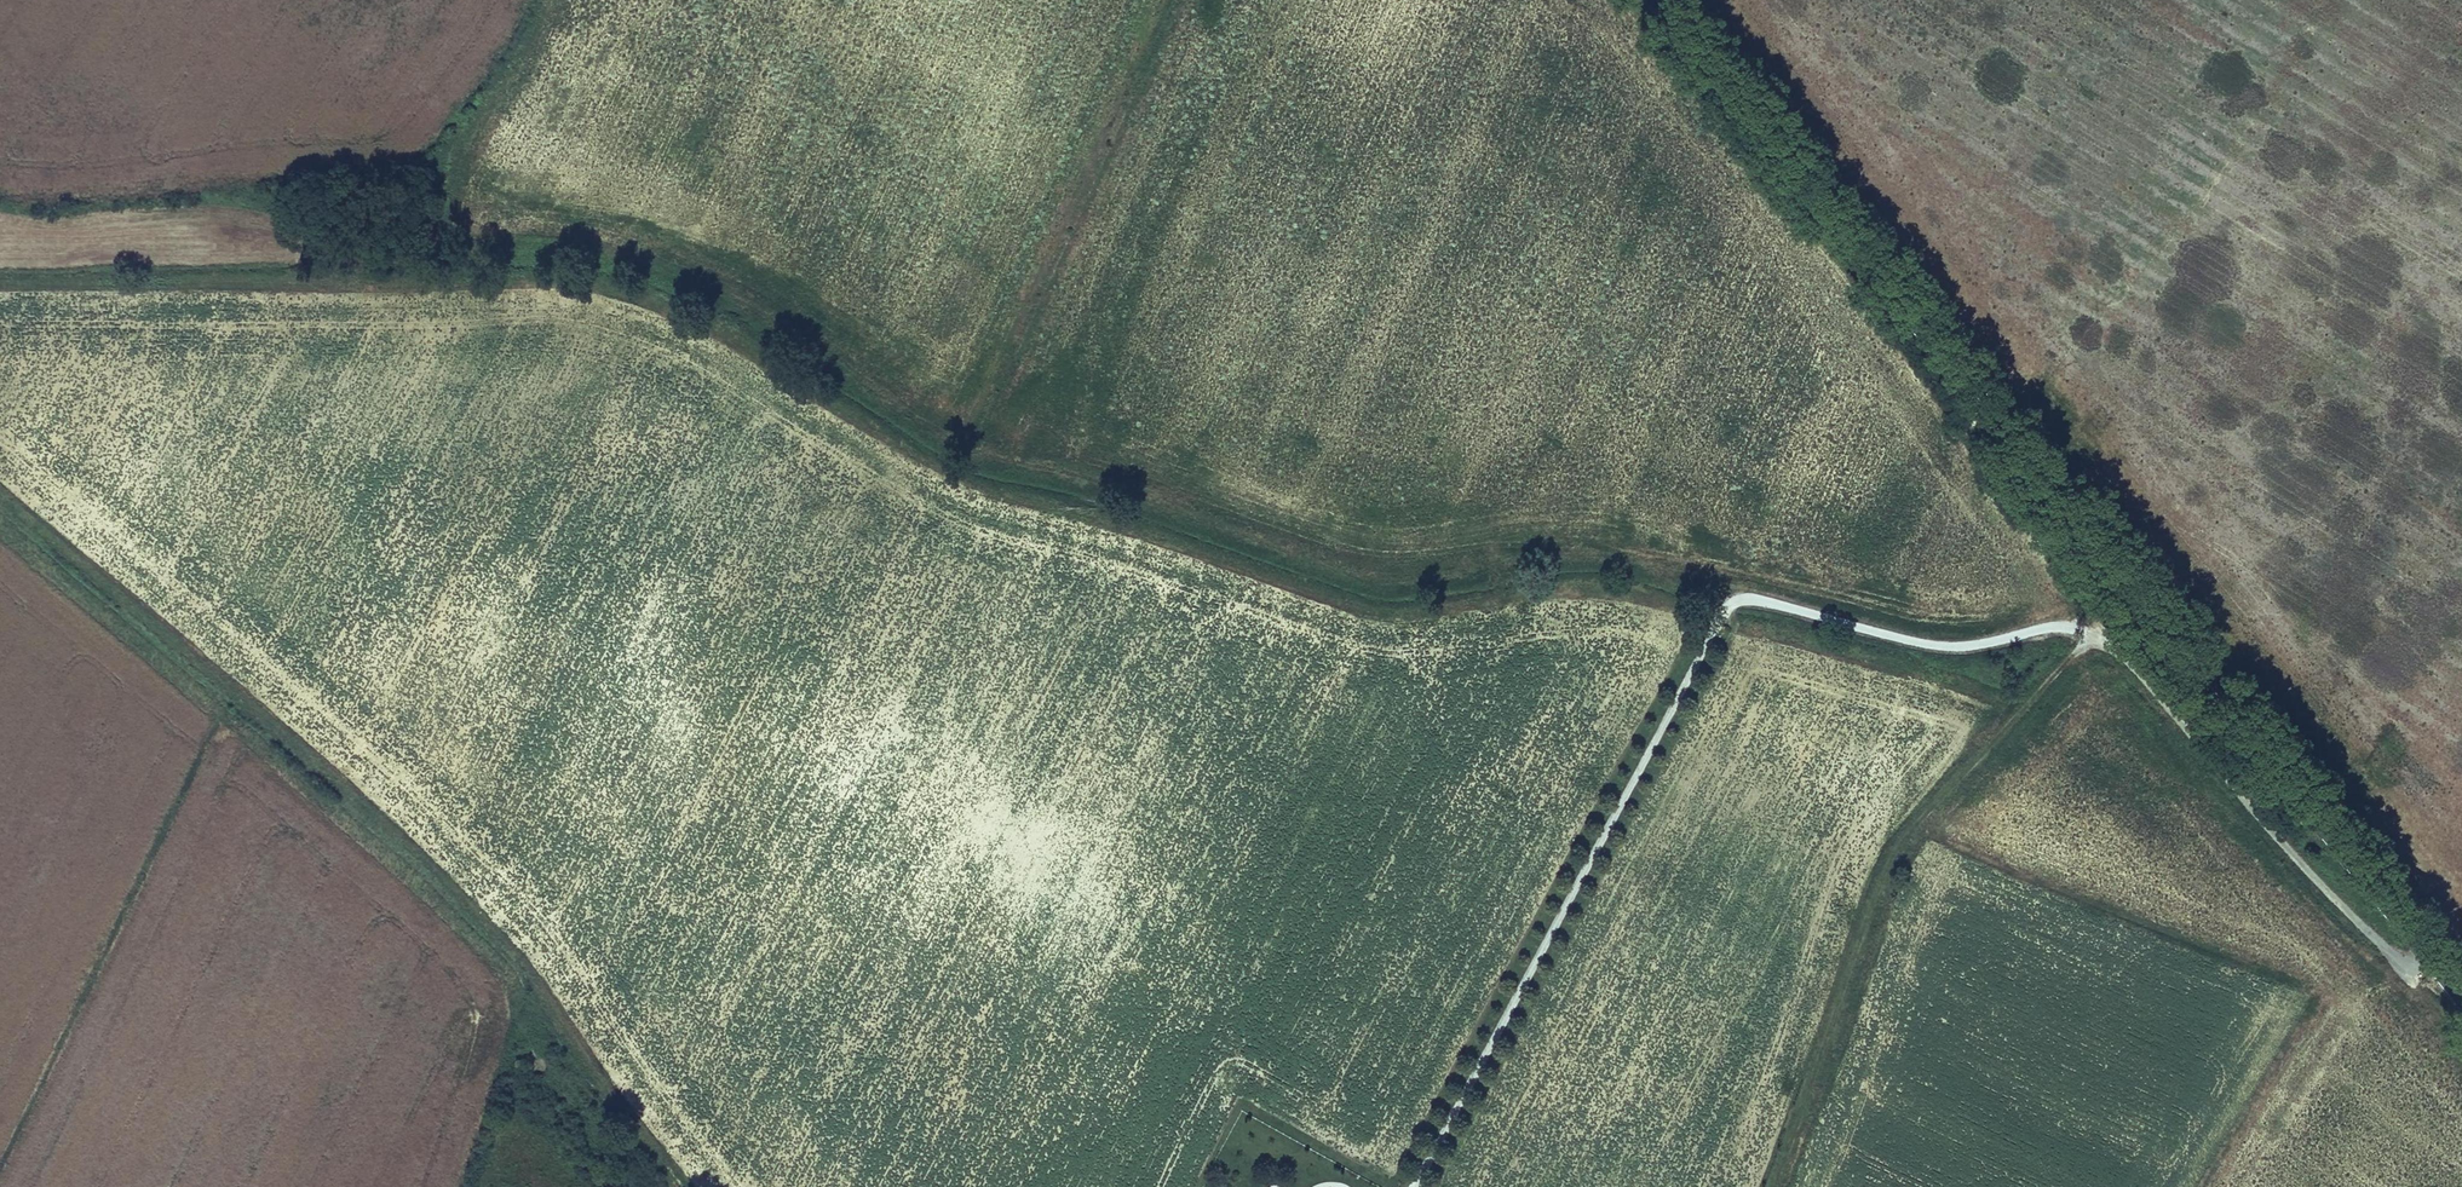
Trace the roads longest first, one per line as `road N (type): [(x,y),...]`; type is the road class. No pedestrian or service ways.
road 1 (primary): [(2461,991),(1658,0)]
road 2 (track): [(1773,1186),(1891,853),(2094,631)]

